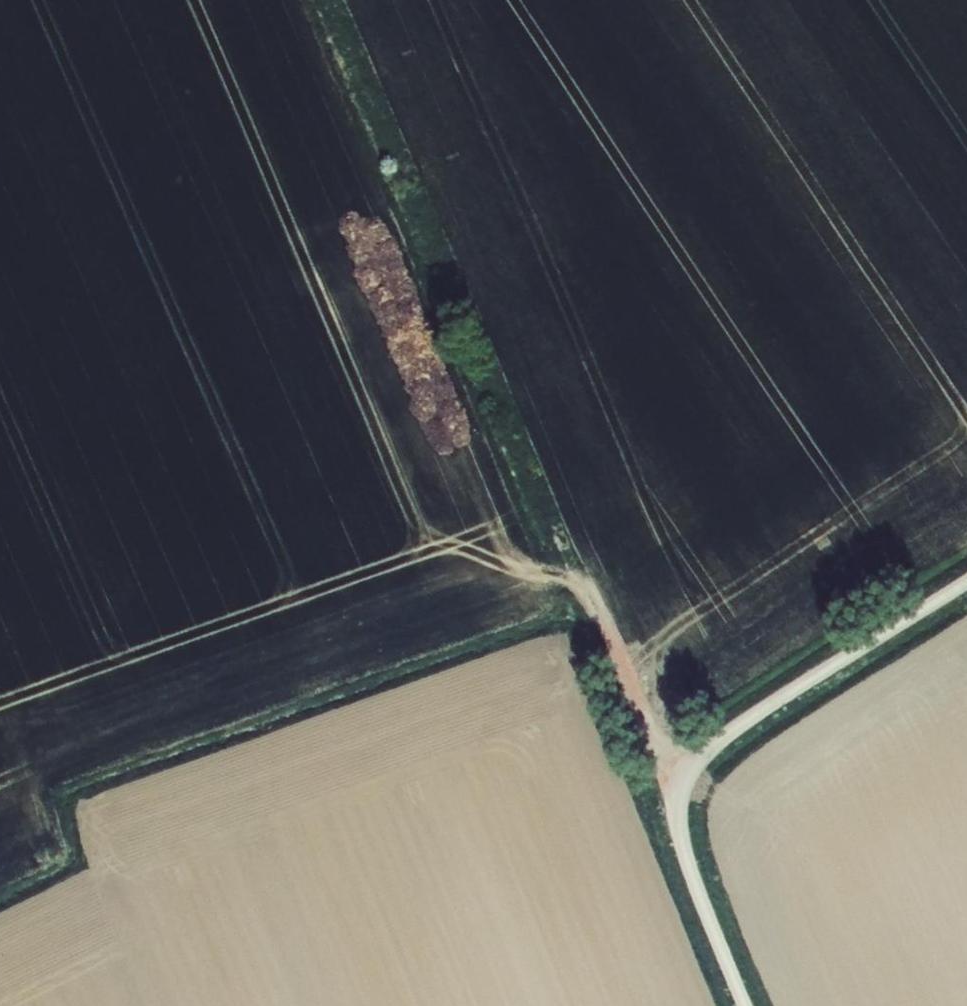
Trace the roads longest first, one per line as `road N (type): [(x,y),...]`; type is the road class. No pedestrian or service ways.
road 1 (unclassified): [(708,747),(966,583)]
road 2 (track): [(747,1005),(705,905),(681,815),(686,775),(708,747)]

